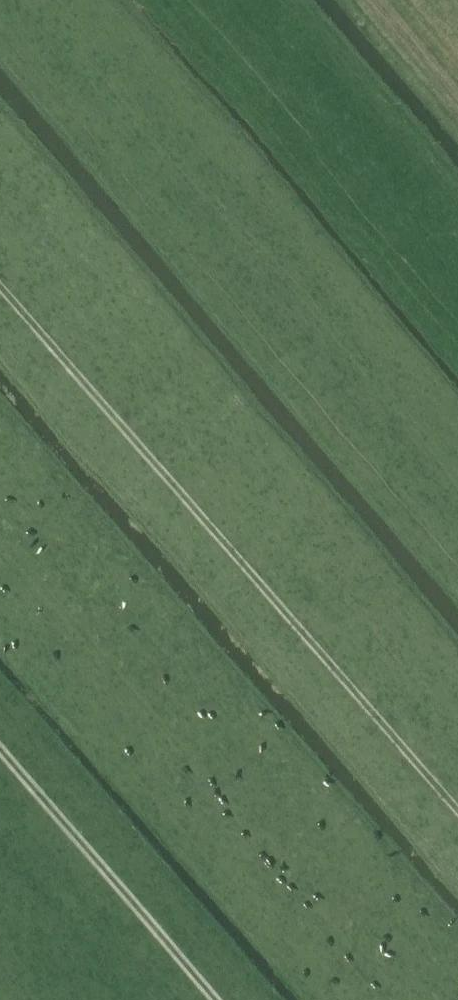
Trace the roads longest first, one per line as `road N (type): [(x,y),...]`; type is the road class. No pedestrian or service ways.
road 1 (track): [(457,806),(0,280)]
road 2 (track): [(218,999),(0,747)]
road 3 (track): [(457,101),(375,0)]

